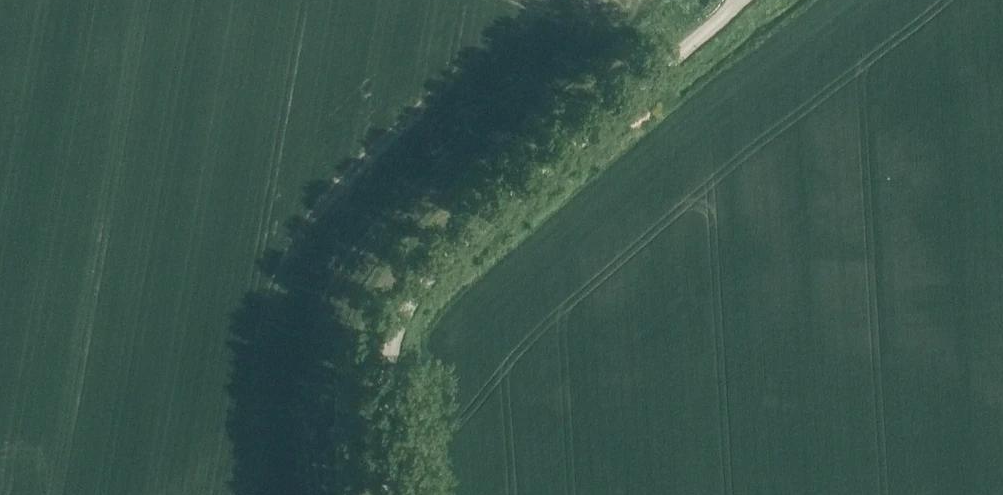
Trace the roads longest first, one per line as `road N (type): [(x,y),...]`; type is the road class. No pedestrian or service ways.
road 1 (unclassified): [(389,494),(390,352),(422,289),(741,0)]

